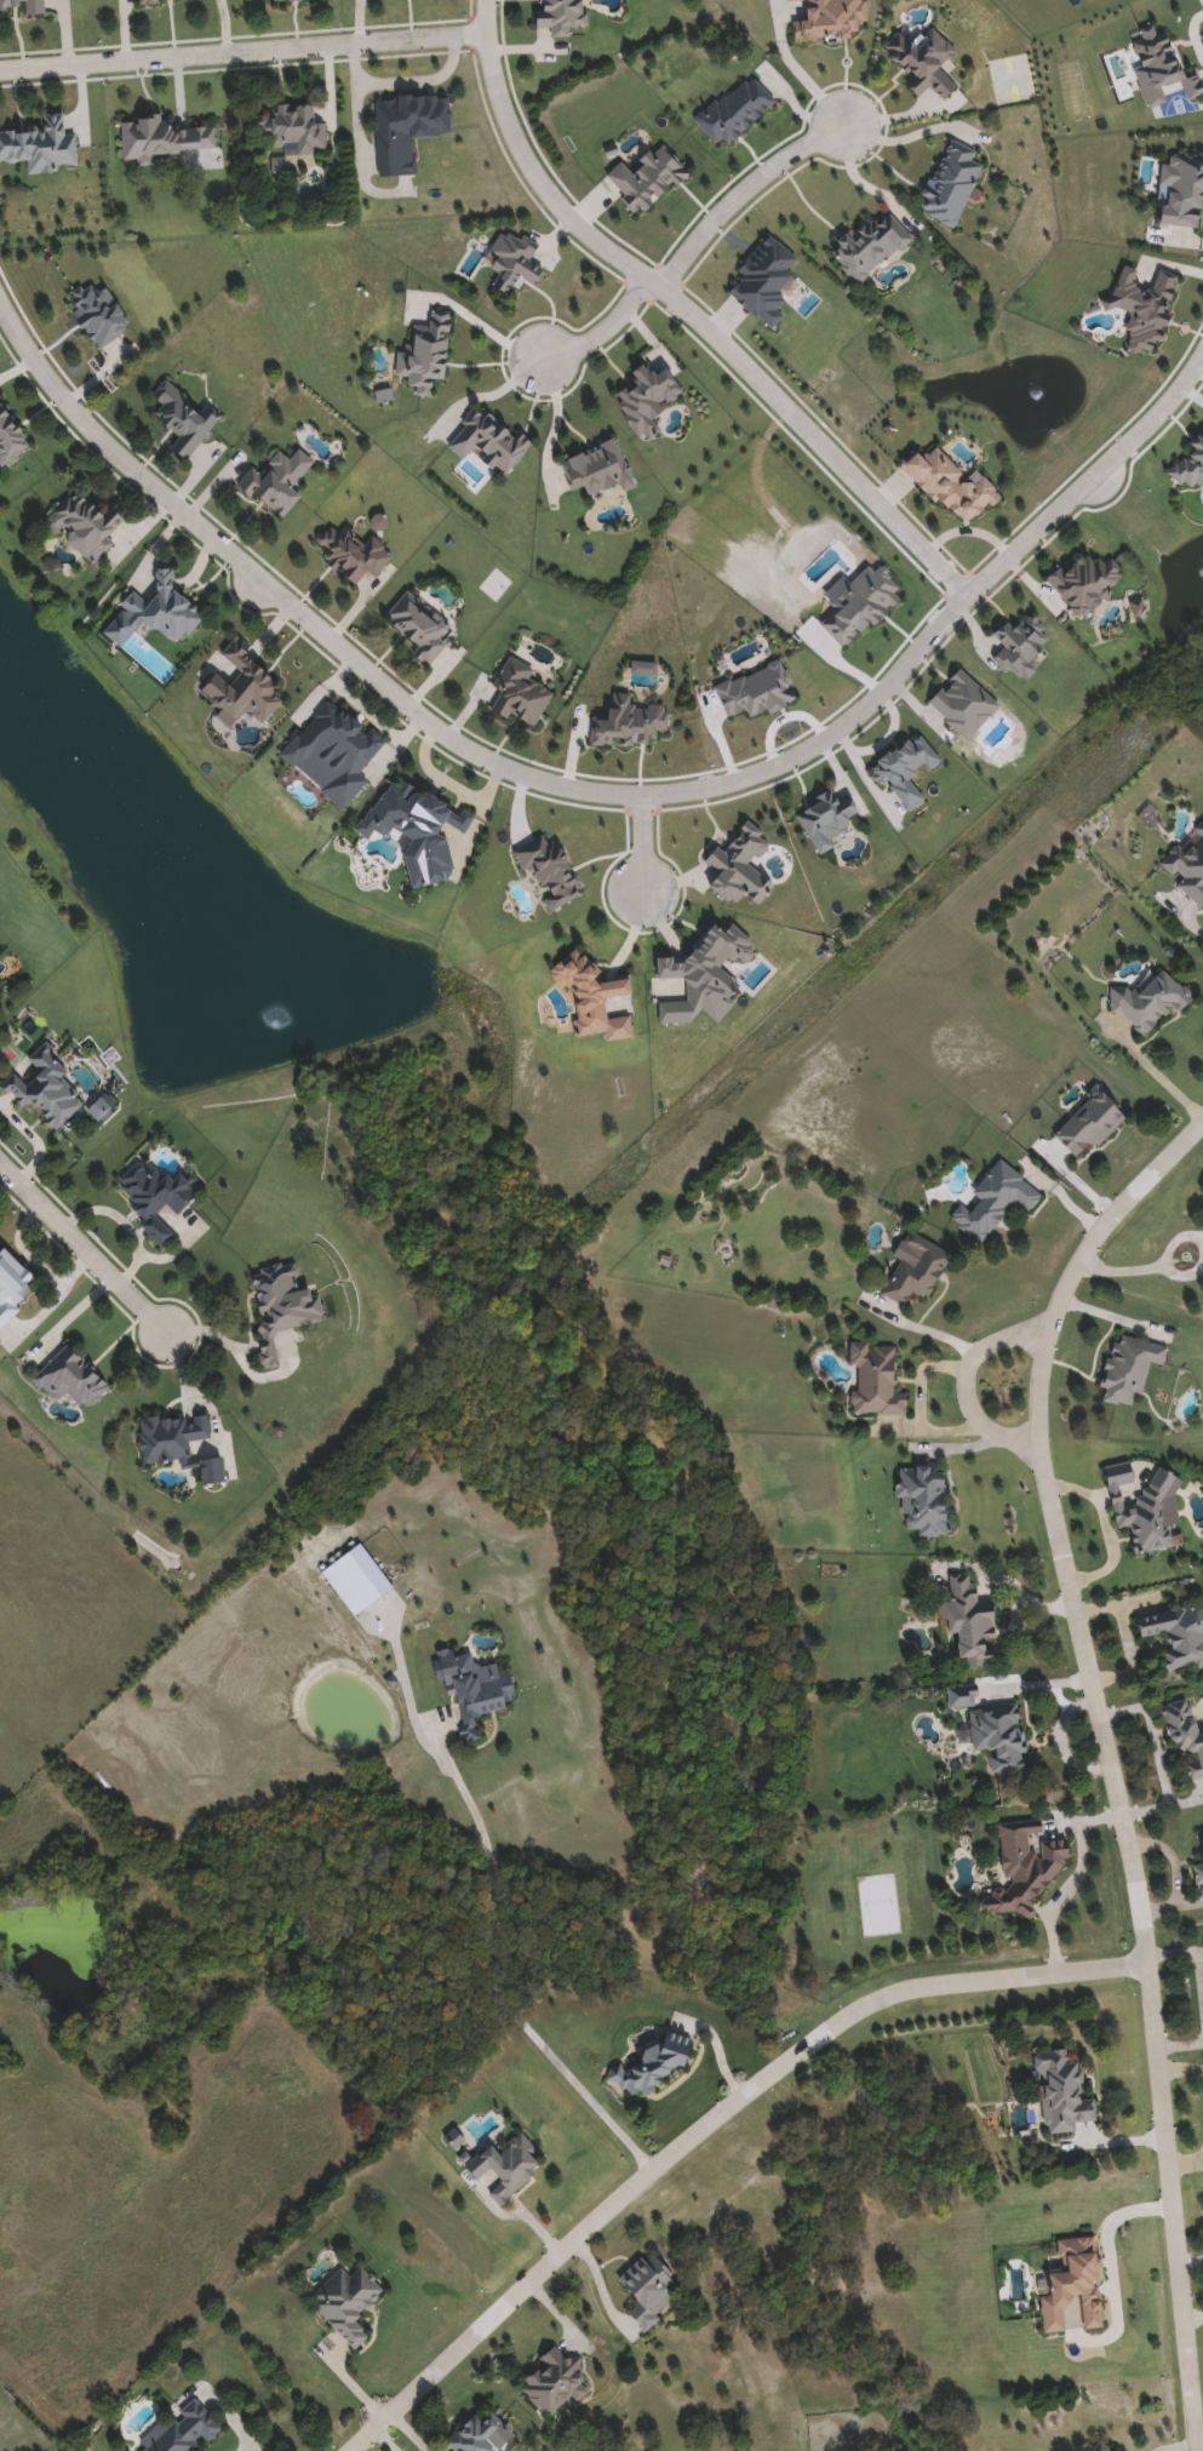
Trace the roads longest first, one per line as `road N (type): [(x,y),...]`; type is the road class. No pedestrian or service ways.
road 1 (residential): [(1202,355),(1187,385),(836,732),(728,788),(637,798),(534,785),(459,746),(67,408),(0,303)]
road 2 (residential): [(349,2450),(651,2166),(760,2077),(883,1993),(1146,1960)]
road 3 (residential): [(1146,1960),(1038,1438),(1046,1355),(1076,1276),(1202,1133)]
road 4 (residential): [(483,0),(483,56),(500,113),(542,195),(681,305),(970,597)]
road 5 (residential): [(1146,1960),(1199,2450)]
road 6 (residential): [(483,38),(0,77)]
road 7 (residential): [(652,284),(751,183),(841,130)]
road 8 (residential): [(0,1163),(162,1329)]
road 9 (residential): [(1054,1332),(1001,1341),(967,1364),(967,1409),(1004,1442),(1039,1443)]
road 10 (residential): [(652,284),(597,334),(542,359)]

